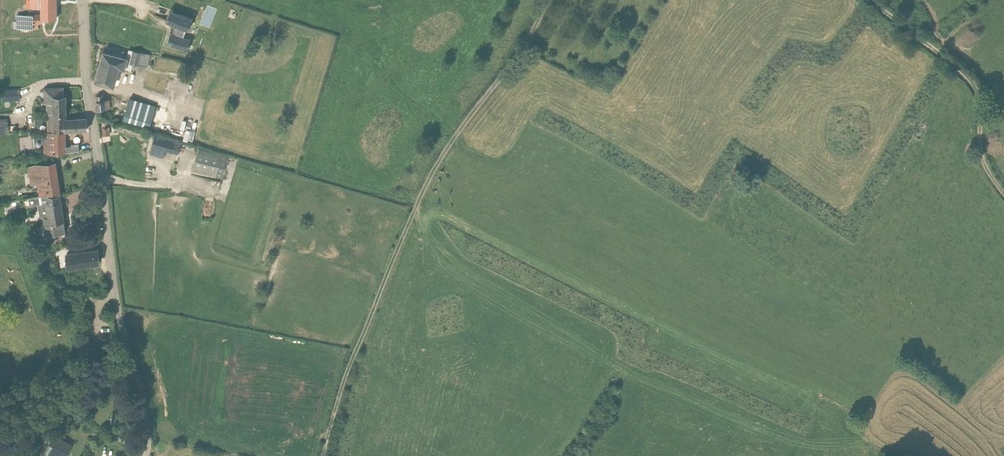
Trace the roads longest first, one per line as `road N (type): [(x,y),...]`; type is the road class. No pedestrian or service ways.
road 1 (track): [(322,455),(351,362),(427,183),(548,0)]
road 2 (unclassified): [(146,455),(144,415),(111,270),(82,0)]
road 3 (track): [(1003,194),(981,153),(973,83),(871,0)]

